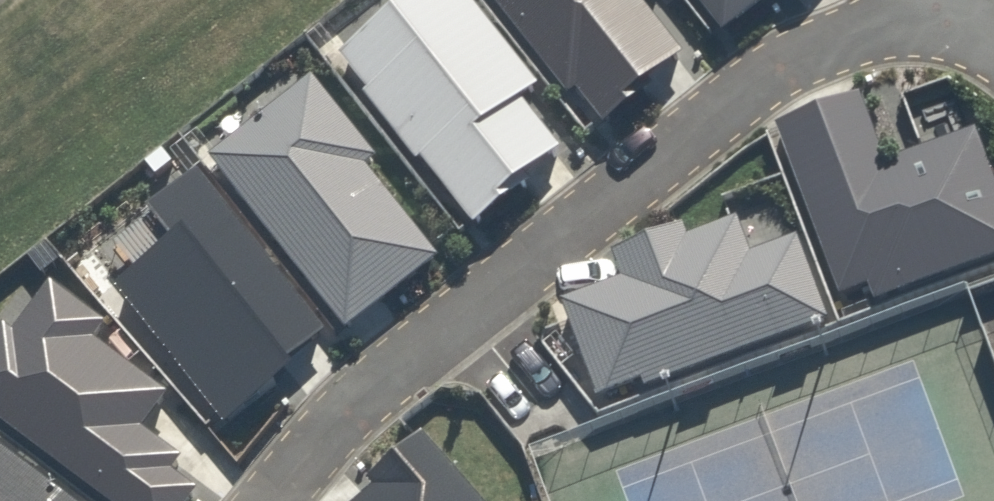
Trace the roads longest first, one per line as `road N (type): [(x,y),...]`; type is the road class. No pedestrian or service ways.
road 1 (residential): [(268,500),(371,389),(724,107),(784,64),(943,1)]

